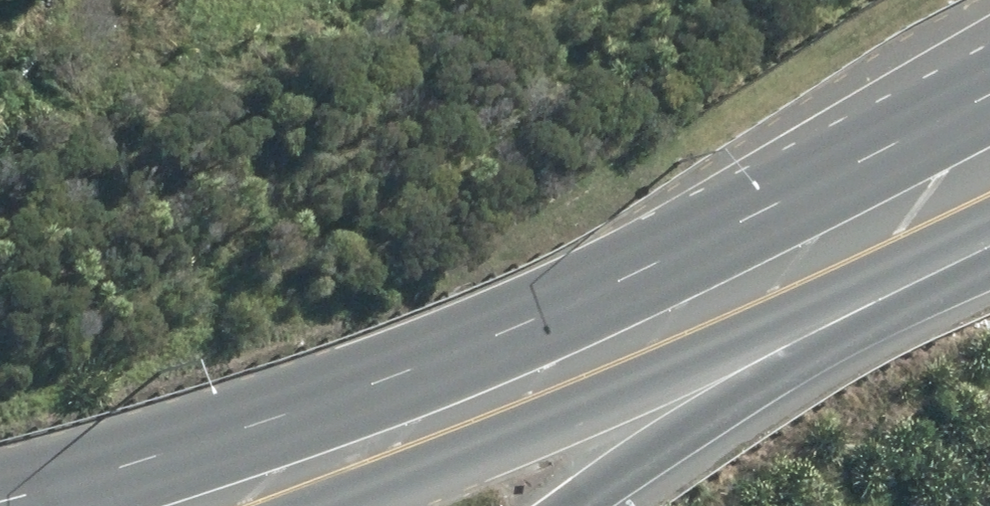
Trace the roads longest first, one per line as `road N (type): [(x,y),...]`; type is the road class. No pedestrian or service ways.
road 1 (primary): [(900,222),(379,450)]
road 2 (motorway): [(900,222),(563,505)]
road 3 (primary): [(109,505),(379,450)]

